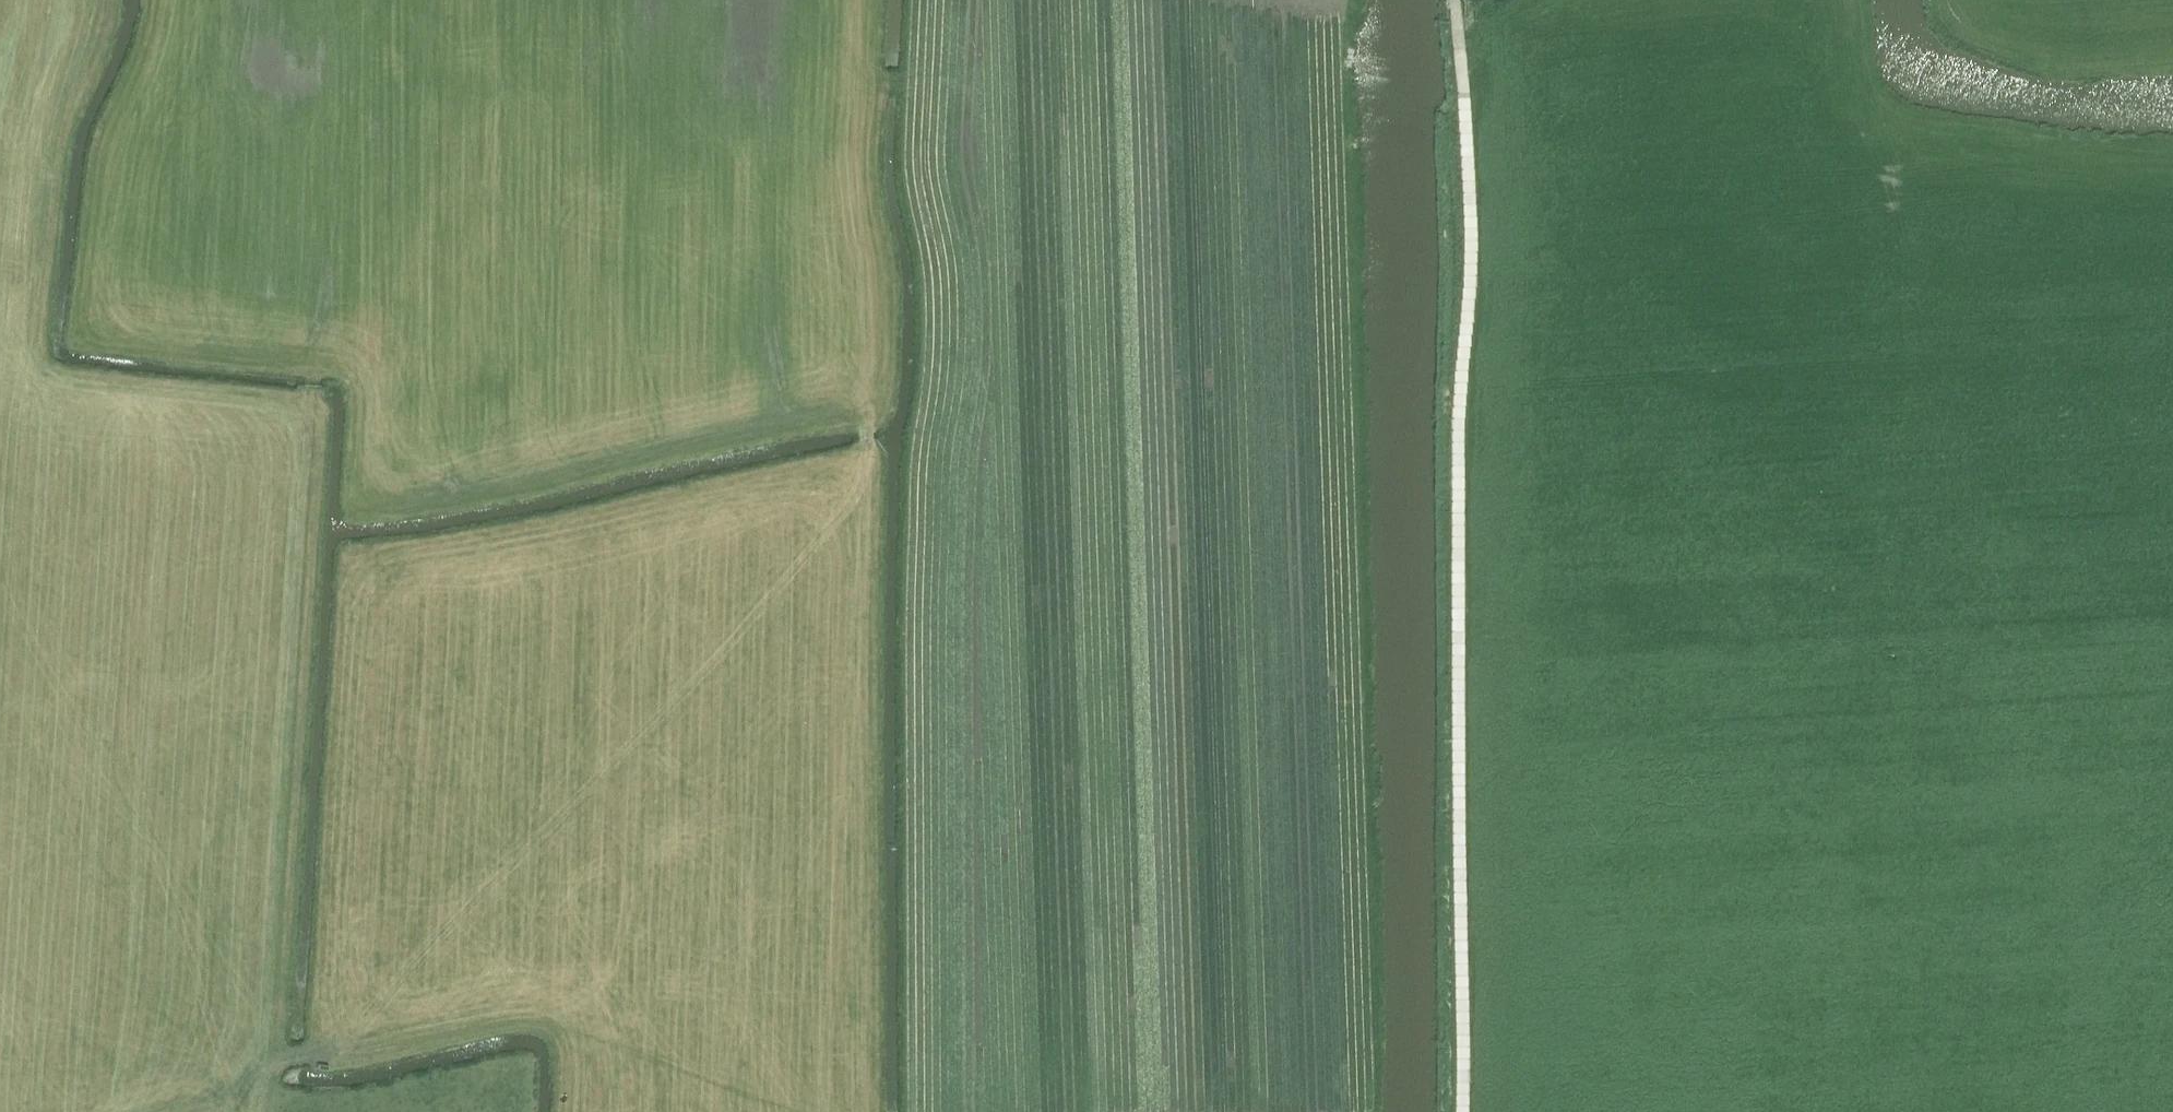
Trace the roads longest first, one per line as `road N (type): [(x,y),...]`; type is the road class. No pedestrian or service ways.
road 1 (track): [(1464,1111),(1459,418),(1473,252),(1456,0)]
road 2 (track): [(797,1111),(656,1070),(544,1004),(265,1067),(254,1082),(282,700)]

